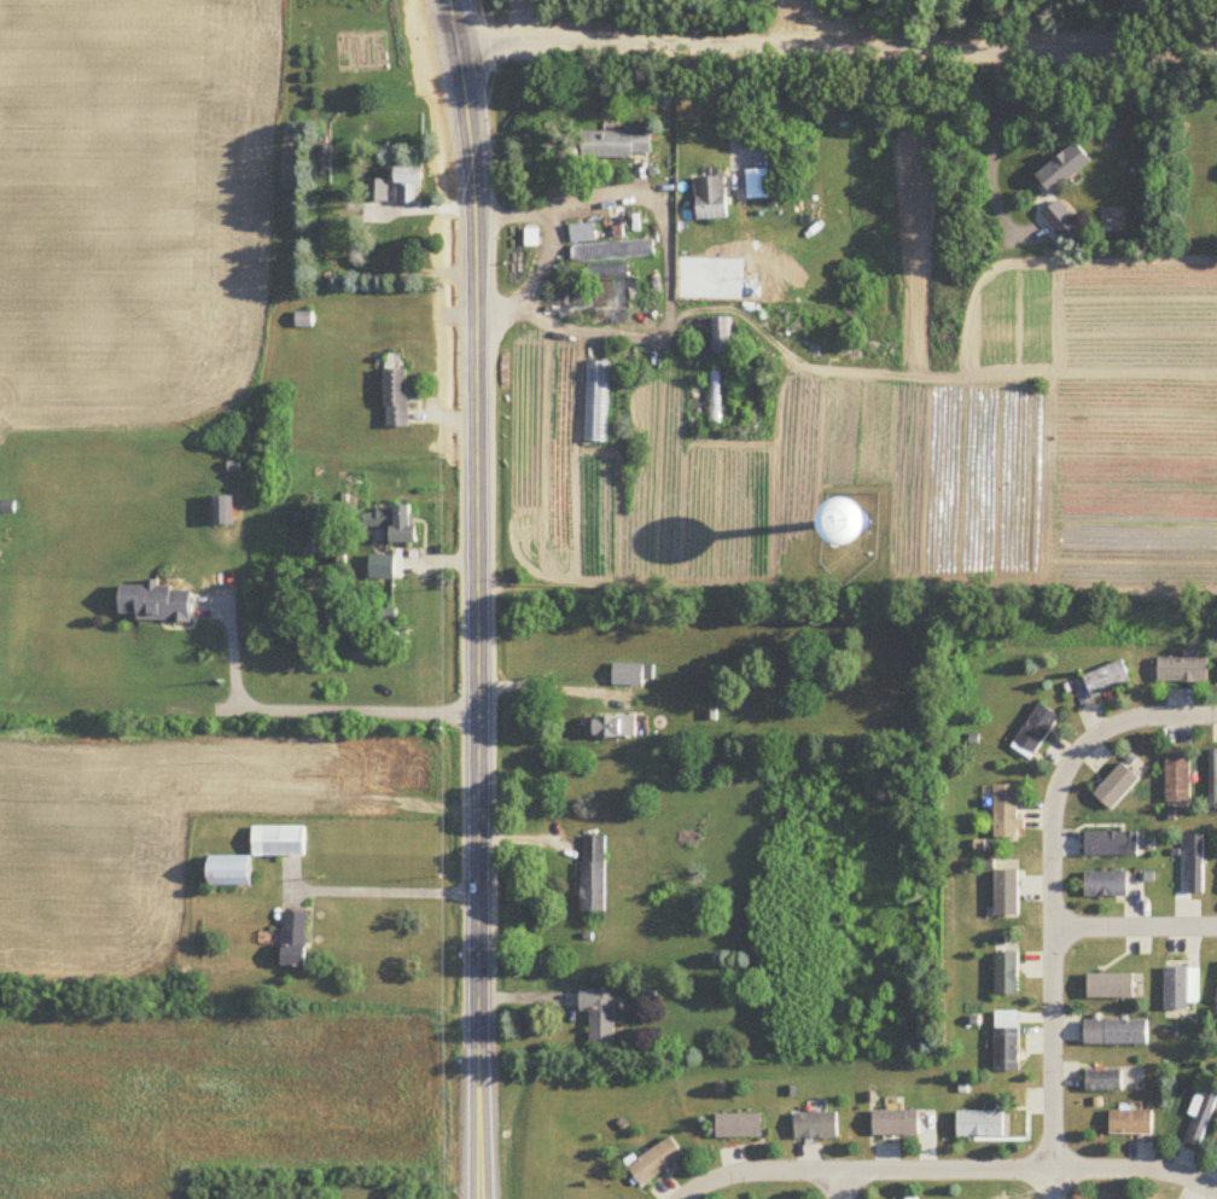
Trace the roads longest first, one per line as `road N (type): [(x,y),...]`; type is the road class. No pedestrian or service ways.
road 1 (tertiary): [(482,1198),(473,179),(449,0)]
road 2 (residential): [(1216,56),(459,48)]
road 3 (residential): [(1053,1198),(1053,799),(1061,774),(1081,747),(1113,726),(1216,717)]
road 4 (residential): [(679,1198),(744,1172),(793,1169),(1164,1171),(1216,1194)]
road 5 (residential): [(1053,927),(1216,929)]

